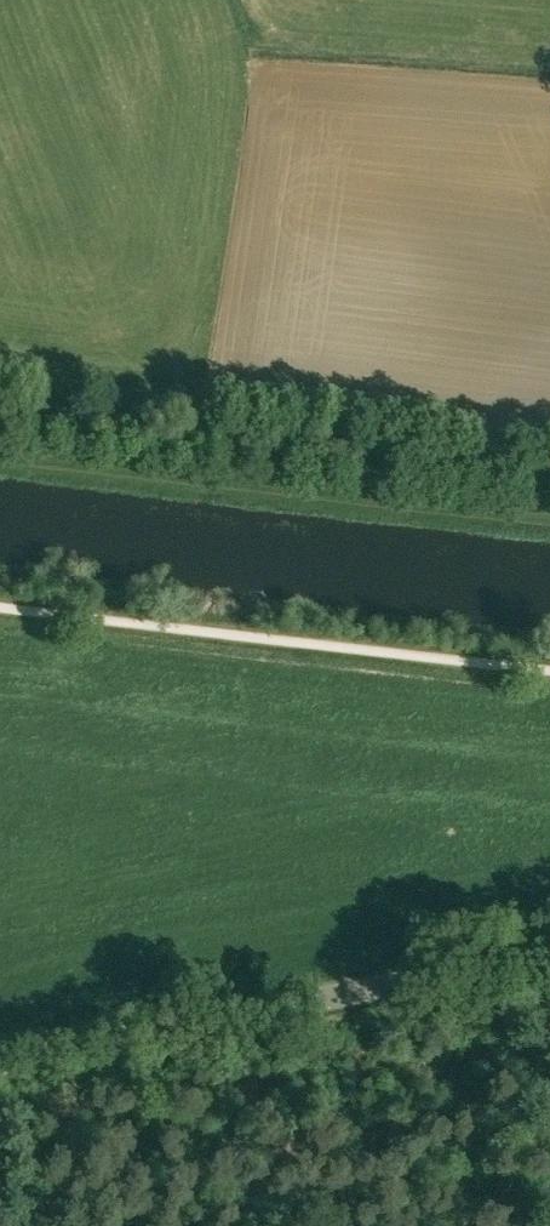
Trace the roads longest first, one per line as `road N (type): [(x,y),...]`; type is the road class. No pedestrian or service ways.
road 1 (tertiary): [(0,1060),(549,951)]

